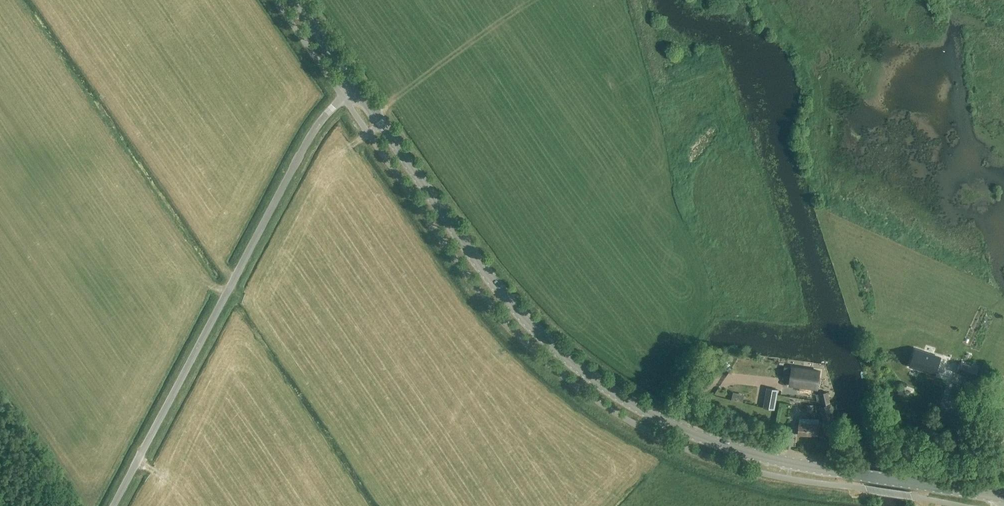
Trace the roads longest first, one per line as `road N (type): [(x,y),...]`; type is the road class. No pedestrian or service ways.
road 1 (tertiary): [(1003,497),(762,457),(668,423),(605,387),(504,295),(356,88)]
road 2 (unclassified): [(114,505),(306,141),(356,88)]

